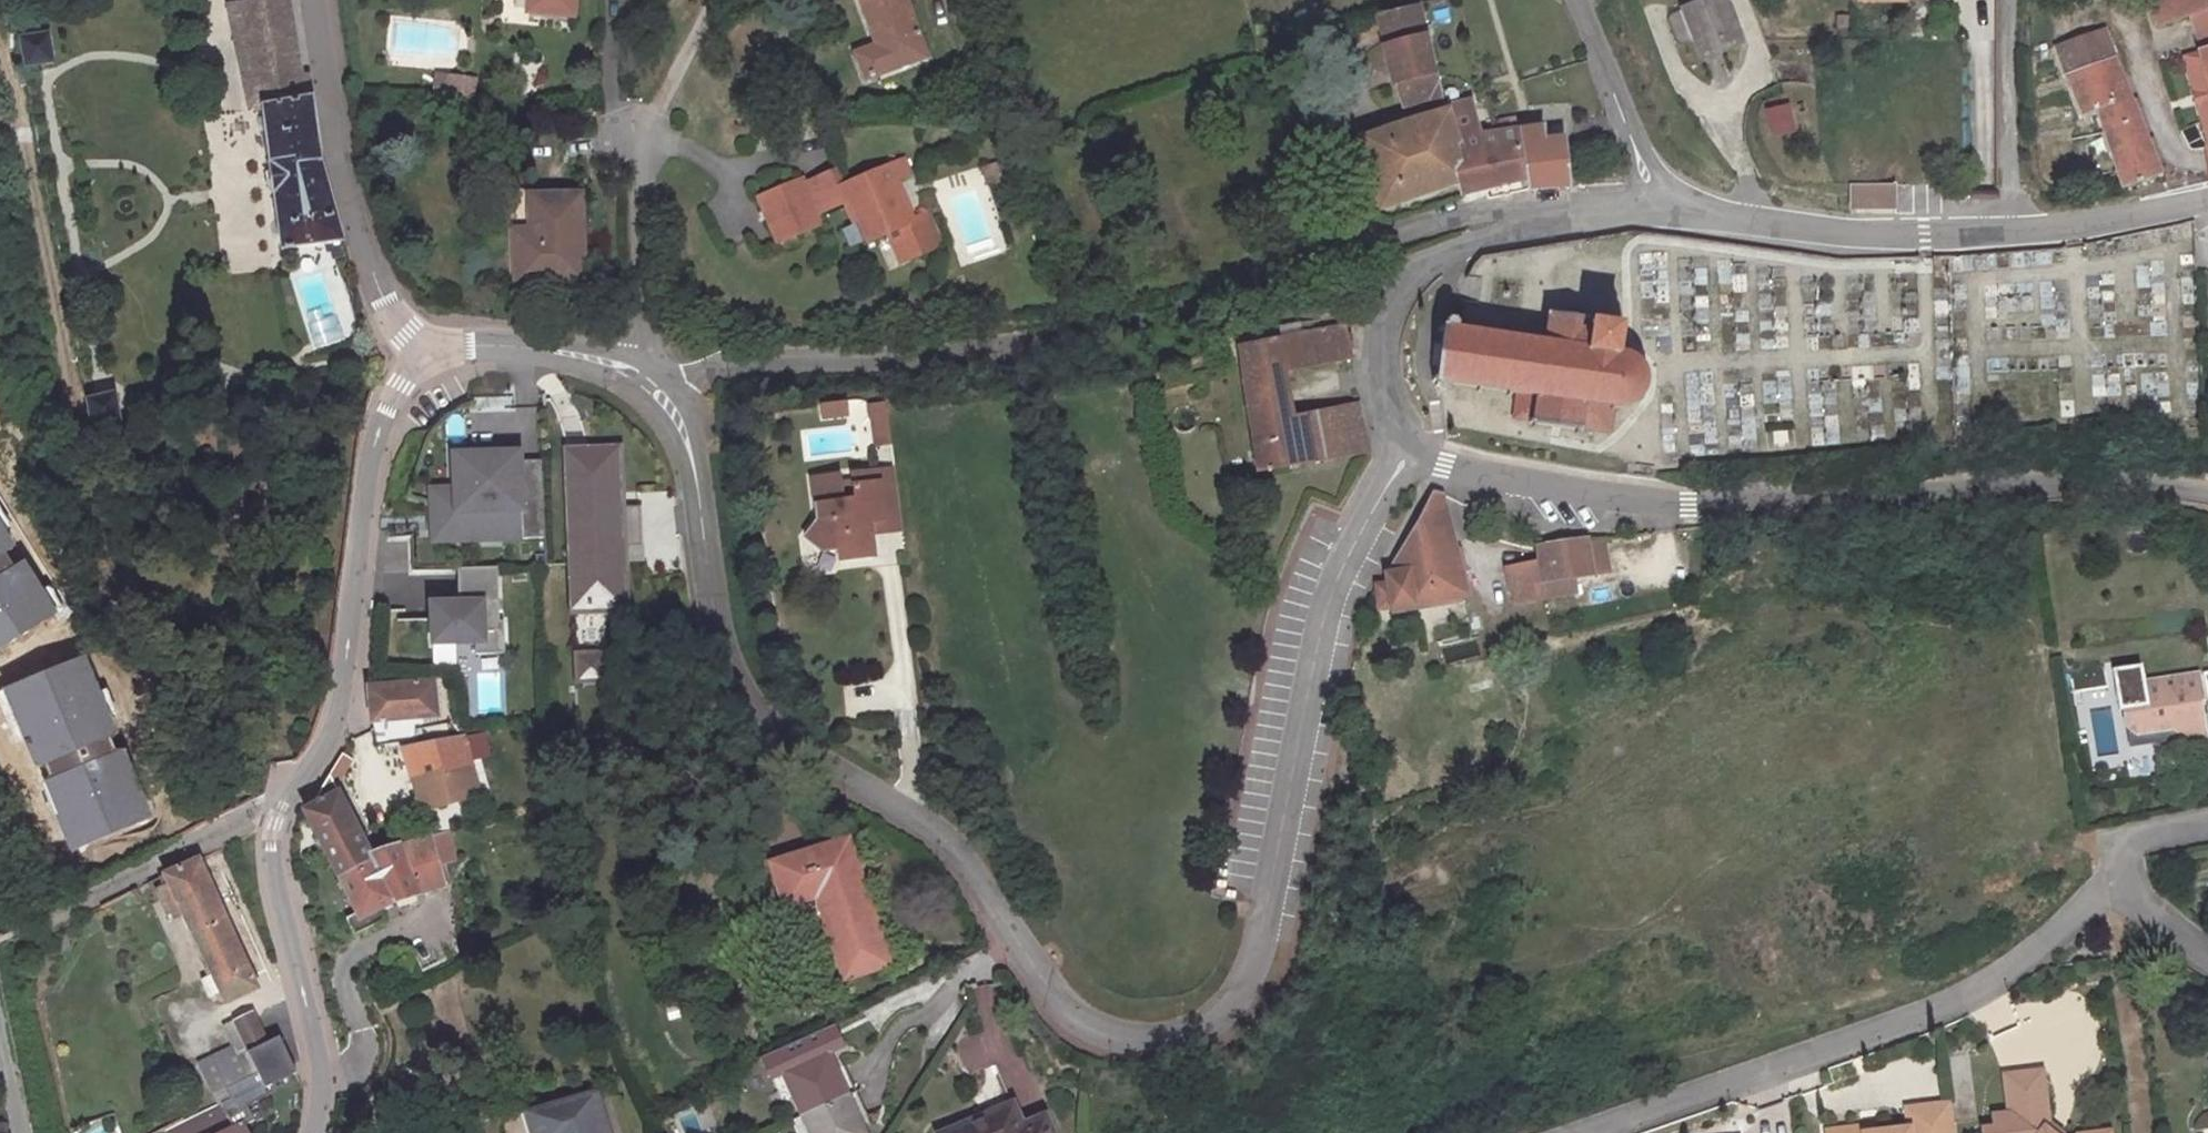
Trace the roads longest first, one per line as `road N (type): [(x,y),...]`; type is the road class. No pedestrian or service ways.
road 1 (unclassified): [(651,382),(681,425),(721,634),(757,712),(955,848),(1050,994),(1092,1029),(1146,1046),(1203,1034),(1245,988),(1269,925),(1325,629),(1350,558),(1416,450)]
road 2 (unclassified): [(1532,220),(1476,215),(1193,311),(1002,354),(748,365),(651,382)]
road 3 (unclassified): [(313,1132),(318,1065),(271,851),(289,792),(339,717),(367,481),(390,404),(434,360)]
road 4 (unclassified): [(1416,450),(1564,490),(1688,505),(2135,483),(2207,490)]
road 5 (residential): [(2127,873),(2055,938),(1957,1004),(1607,1132)]
road 6 (unclassified): [(2207,202),(2074,227),(1927,236),(1763,223),(1659,201)]
road 7 (unclassified): [(316,0),(338,144),(383,300),(434,360)]
road 8 (unclassified): [(1532,220),(1434,260),(1400,293),(1382,338),(1382,382),(1398,430),(1416,450)]
road 9 (residential): [(639,136),(634,209),(651,382)]
road 10 (unclassified): [(434,360),(519,345),(579,354),(651,382)]
road 11 (unclassified): [(1583,0),(1659,201)]
road 12 (unclassified): [(1659,201),(1532,220)]
road 13 (residential): [(2127,873),(2136,898),(2207,957)]

